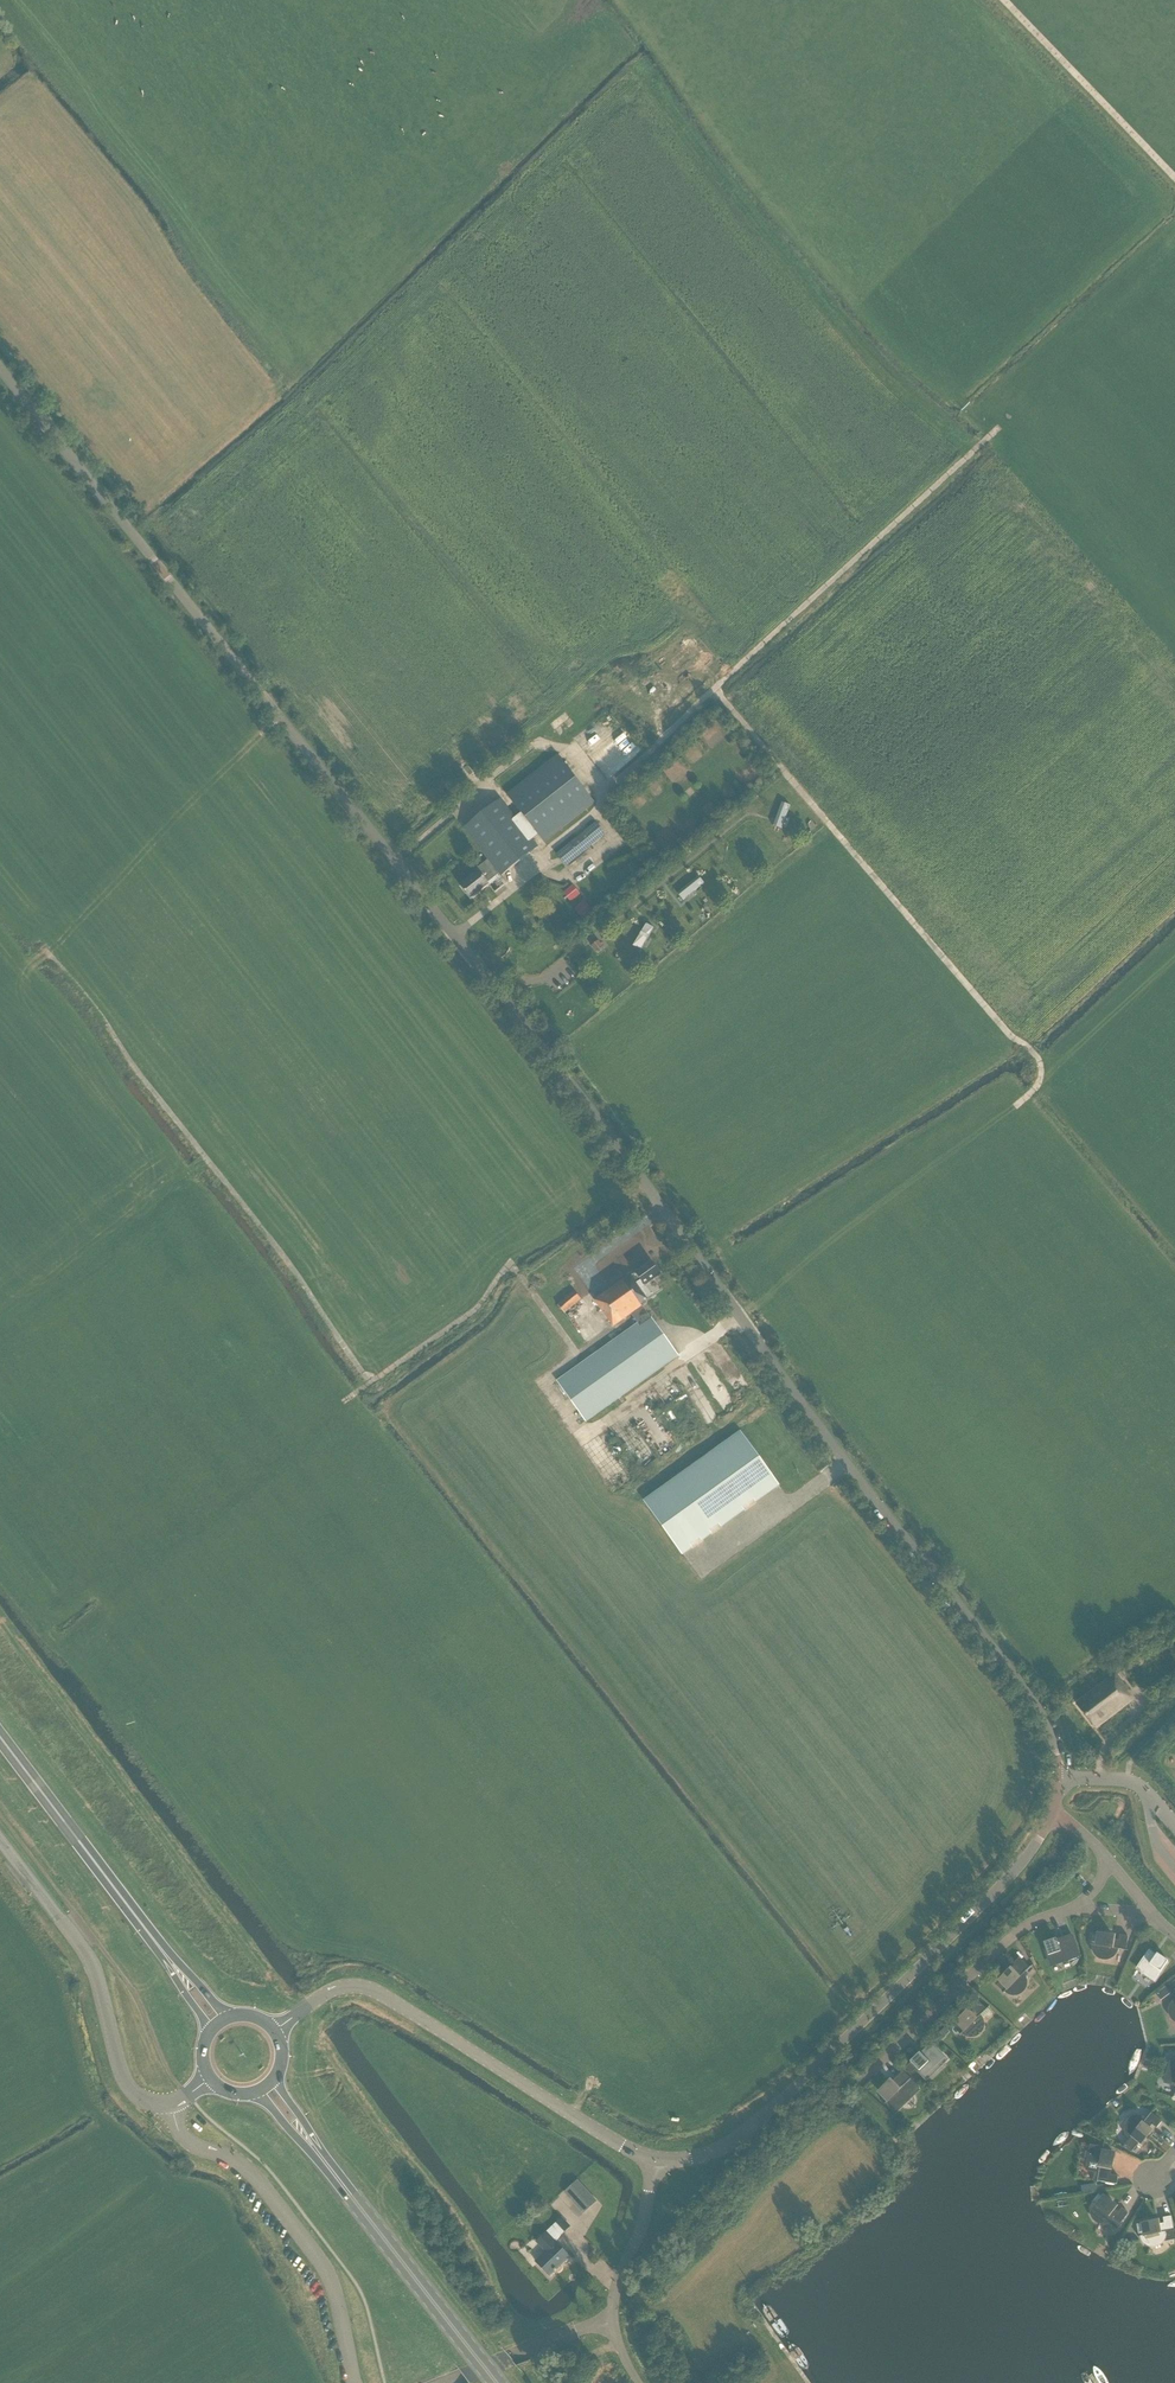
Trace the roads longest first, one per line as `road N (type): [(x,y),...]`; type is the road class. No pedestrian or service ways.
road 1 (unclassified): [(0,371),(483,972),(836,1450),(1034,1702),(1051,1734),(1057,1781)]
road 2 (track): [(739,1318),(586,1439),(544,1380),(577,1354),(512,1268),(479,1305),(344,1403)]
road 3 (track): [(713,693),(1011,1040),(1039,1060),(1042,1076),(1016,1105)]
road 4 (unclassified): [(1051,1815),(997,1890),(745,2133),(699,2157),(655,2159)]
road 5 (track): [(373,1382),(47,955)]
road 6 (unclassified): [(655,2159),(364,1986),(337,1988),(272,2029)]
road 7 (track): [(720,687),(1000,429)]
road 8 (unclassified): [(355,2382),(322,2264),(249,2171),(184,2138),(171,2104)]
road 9 (tertiary): [(171,2104),(151,2102),(127,2084),(96,1975),(0,1841)]
road 10 (residential): [(1078,1909),(1006,1938),(859,2081)]
road 11 (trunk): [(170,1960),(0,1737)]
road 12 (trunk): [(496,2382),(324,2161)]
road 13 (track): [(1001,0),(1174,179)]
road 14 (unclassified): [(639,2382),(612,2307),(655,2159)]
road 15 (residential): [(1174,1826),(1134,1781),(1057,1781)]

